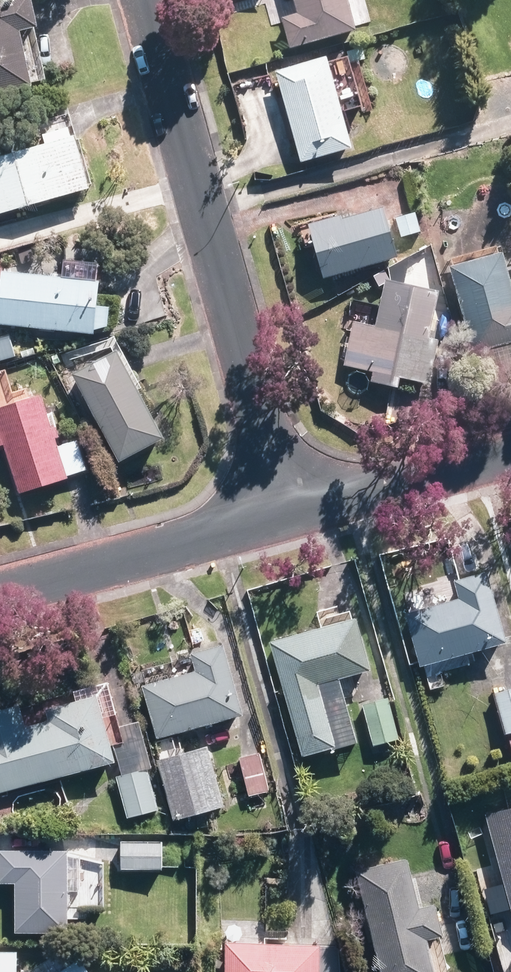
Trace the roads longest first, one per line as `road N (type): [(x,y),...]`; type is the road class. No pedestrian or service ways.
road 1 (residential): [(148,0),(283,512)]
road 2 (residential): [(0,588),(283,512)]
road 3 (residential): [(283,512),(510,449)]

